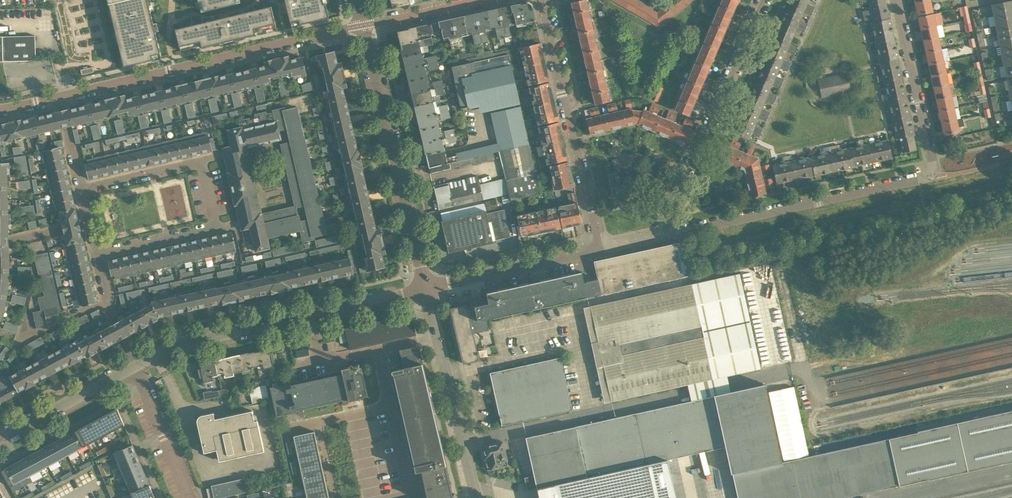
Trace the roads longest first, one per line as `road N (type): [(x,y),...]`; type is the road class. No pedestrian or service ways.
road 1 (residential): [(673,235),(937,176),(897,0)]
road 2 (residential): [(58,97),(361,25)]
road 3 (residential): [(426,288),(361,25)]
road 4 (residential): [(601,250),(541,0)]
road 5 (residential): [(673,235),(670,205),(763,0)]
road 6 (residential): [(135,364),(175,345),(309,315)]
road 7 (residential): [(426,288),(601,250)]
road 8 (residential): [(476,497),(436,336)]
road 9 (residential): [(0,439),(135,364)]
road 10 (residential): [(135,364),(189,497)]
road 11 (residential): [(482,0),(361,25)]
road 12 (residential): [(98,255),(218,227)]
road 13 (residential): [(201,162),(82,189)]

